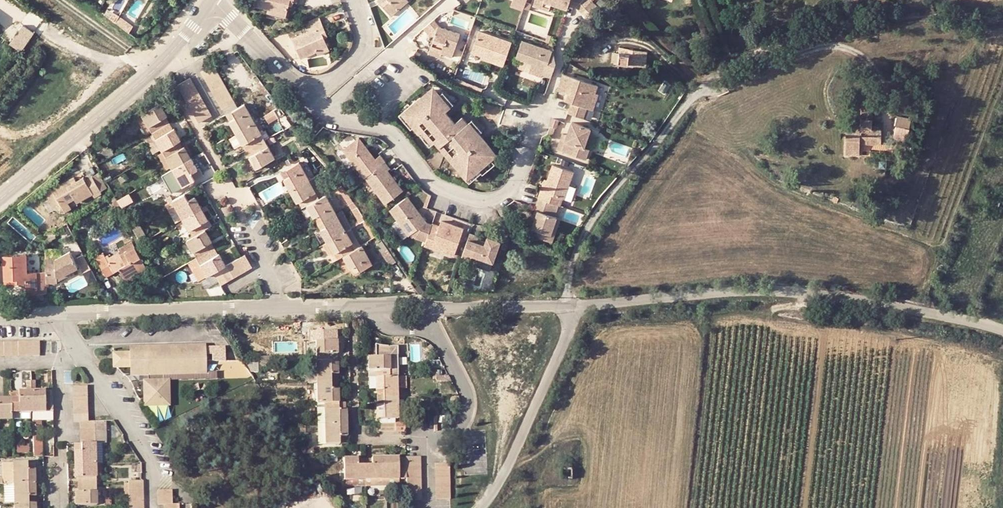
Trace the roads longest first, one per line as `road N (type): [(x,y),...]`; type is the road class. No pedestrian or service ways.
road 1 (residential): [(856,0),(848,24),(735,64),(694,96),(592,217),(574,263),(568,307)]
road 2 (unclassified): [(568,307),(789,291),(1002,332)]
road 3 (residential): [(323,111),(386,129),(439,186),(495,200),(518,178),(556,78)]
road 4 (track): [(804,507),(825,330),(765,316),(800,305),(803,292)]
road 5 (tertiary): [(0,200),(175,45)]
road 6 (unclassified): [(58,313),(282,307)]
road 7 (residential): [(568,307),(570,334),(482,507)]
road 8 (residential): [(80,350),(154,472),(153,507)]
road 9 (residential): [(323,111),(447,0)]
road 10 (residential): [(432,329),(465,385),(467,413),(453,434),(427,440)]
road 11 (unclassified): [(428,306),(568,307)]
road 12 (residential): [(211,1),(310,98)]
road 13 (residential): [(310,98),(363,47),(350,0)]

